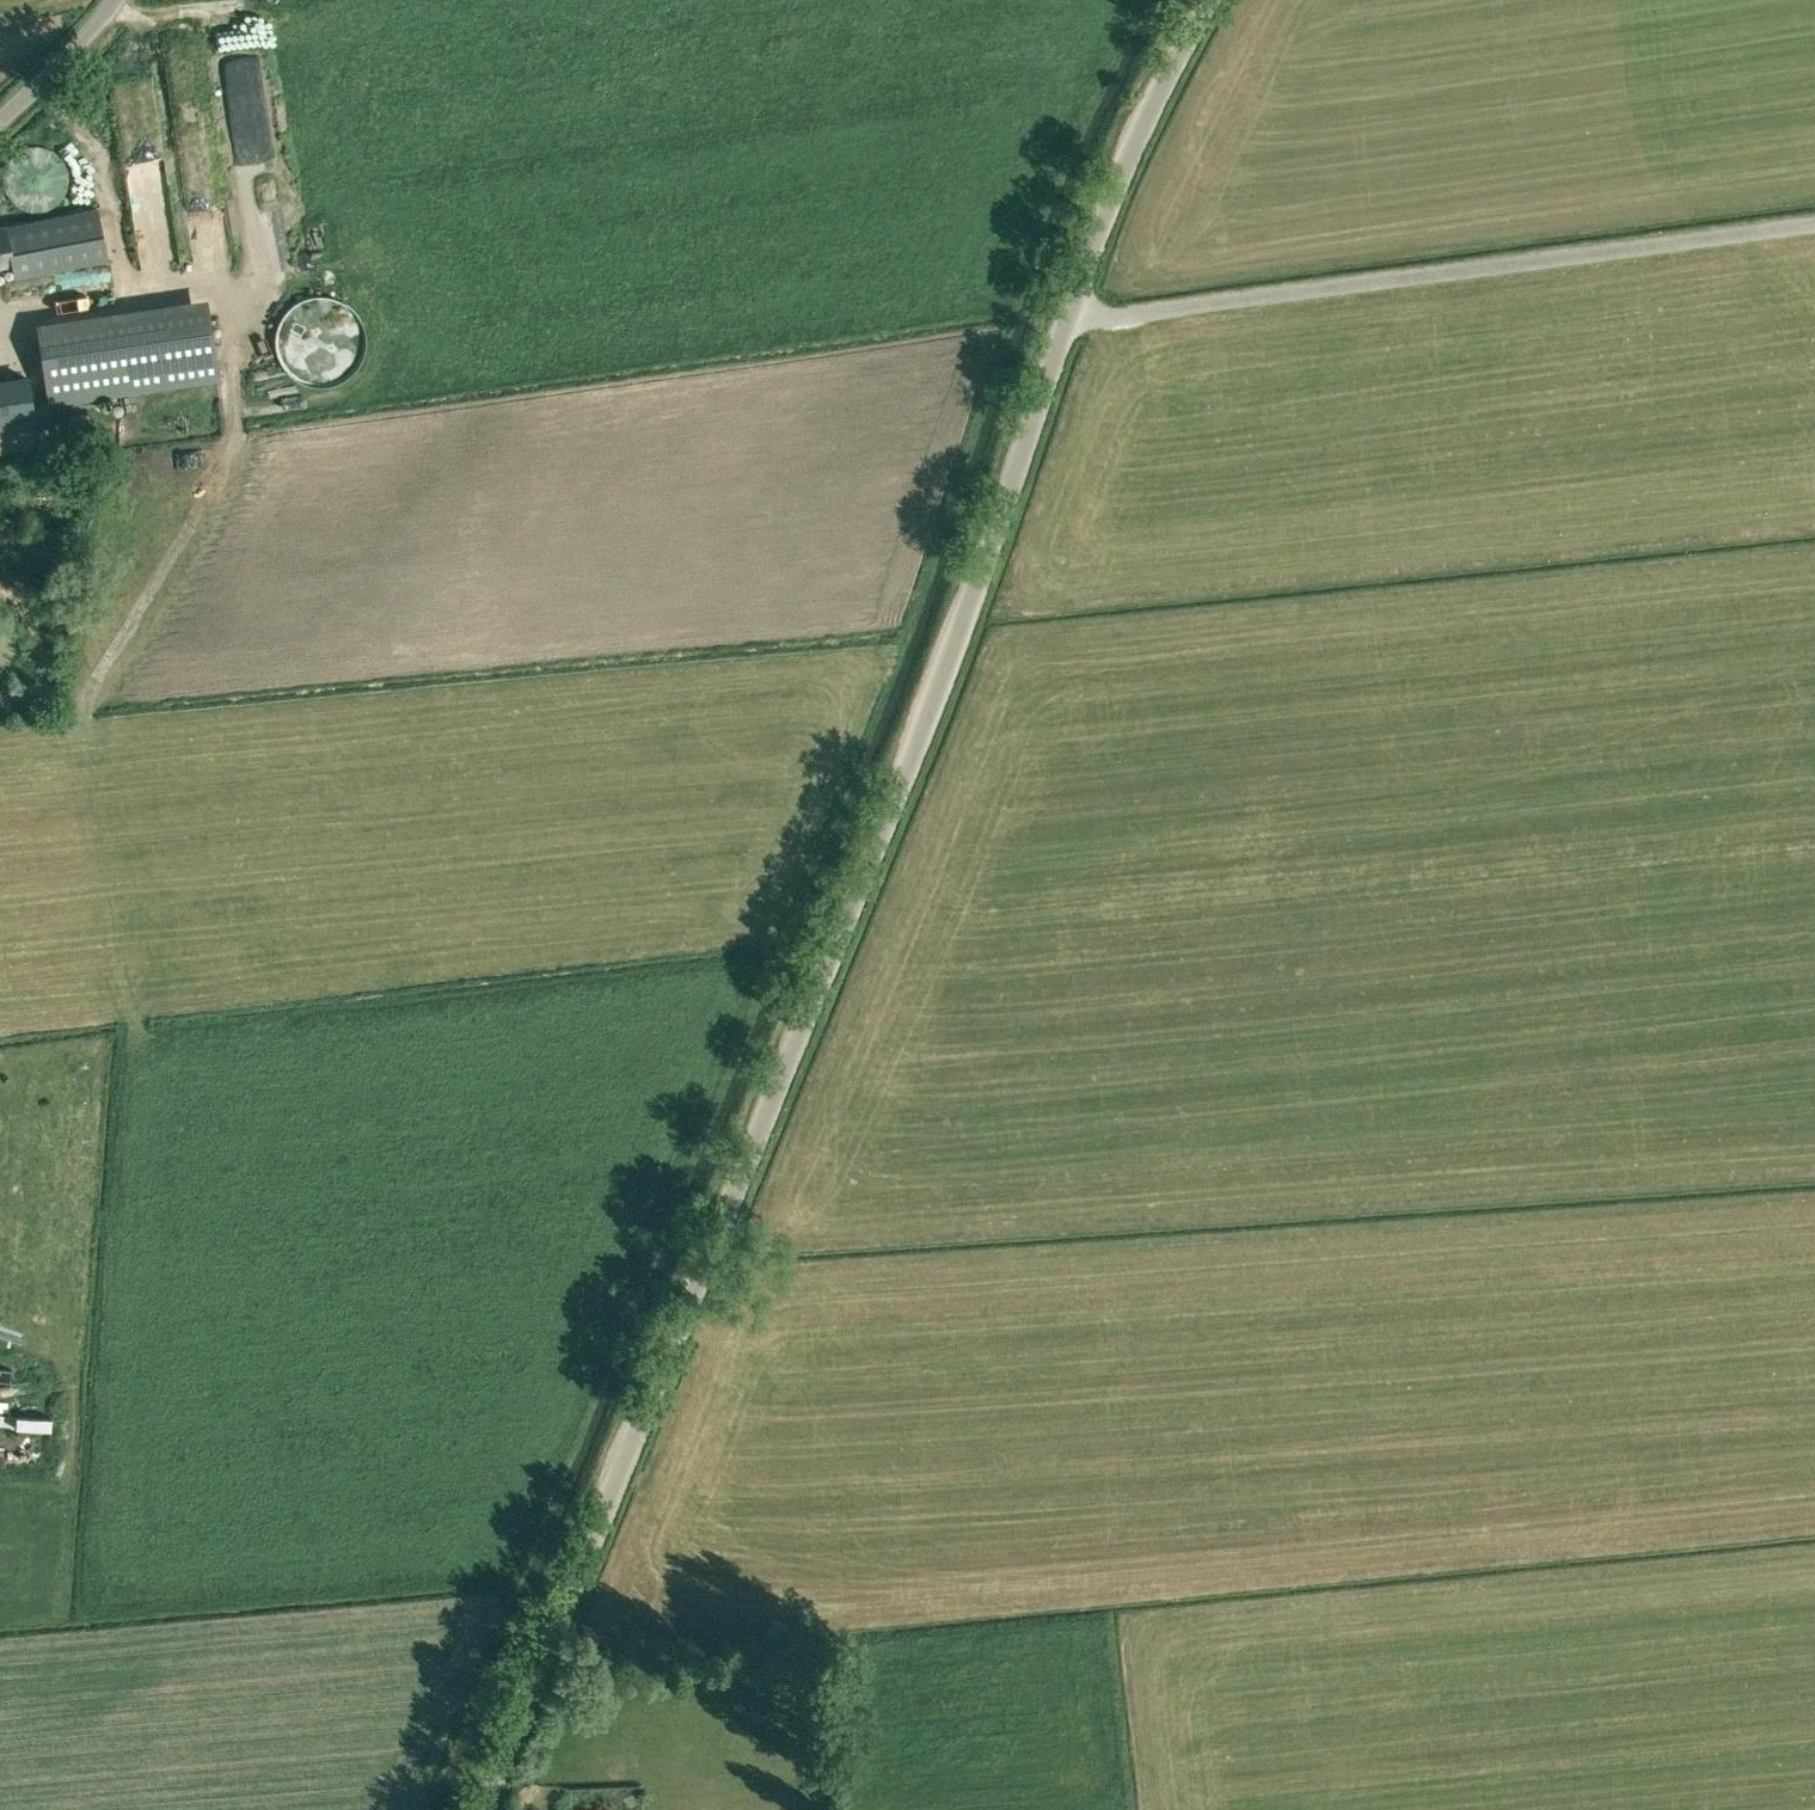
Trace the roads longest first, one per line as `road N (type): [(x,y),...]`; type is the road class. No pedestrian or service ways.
road 1 (unclassified): [(477,1809),(895,798),(1114,183),(1208,0)]
road 2 (unclassified): [(0,121),(114,0)]

